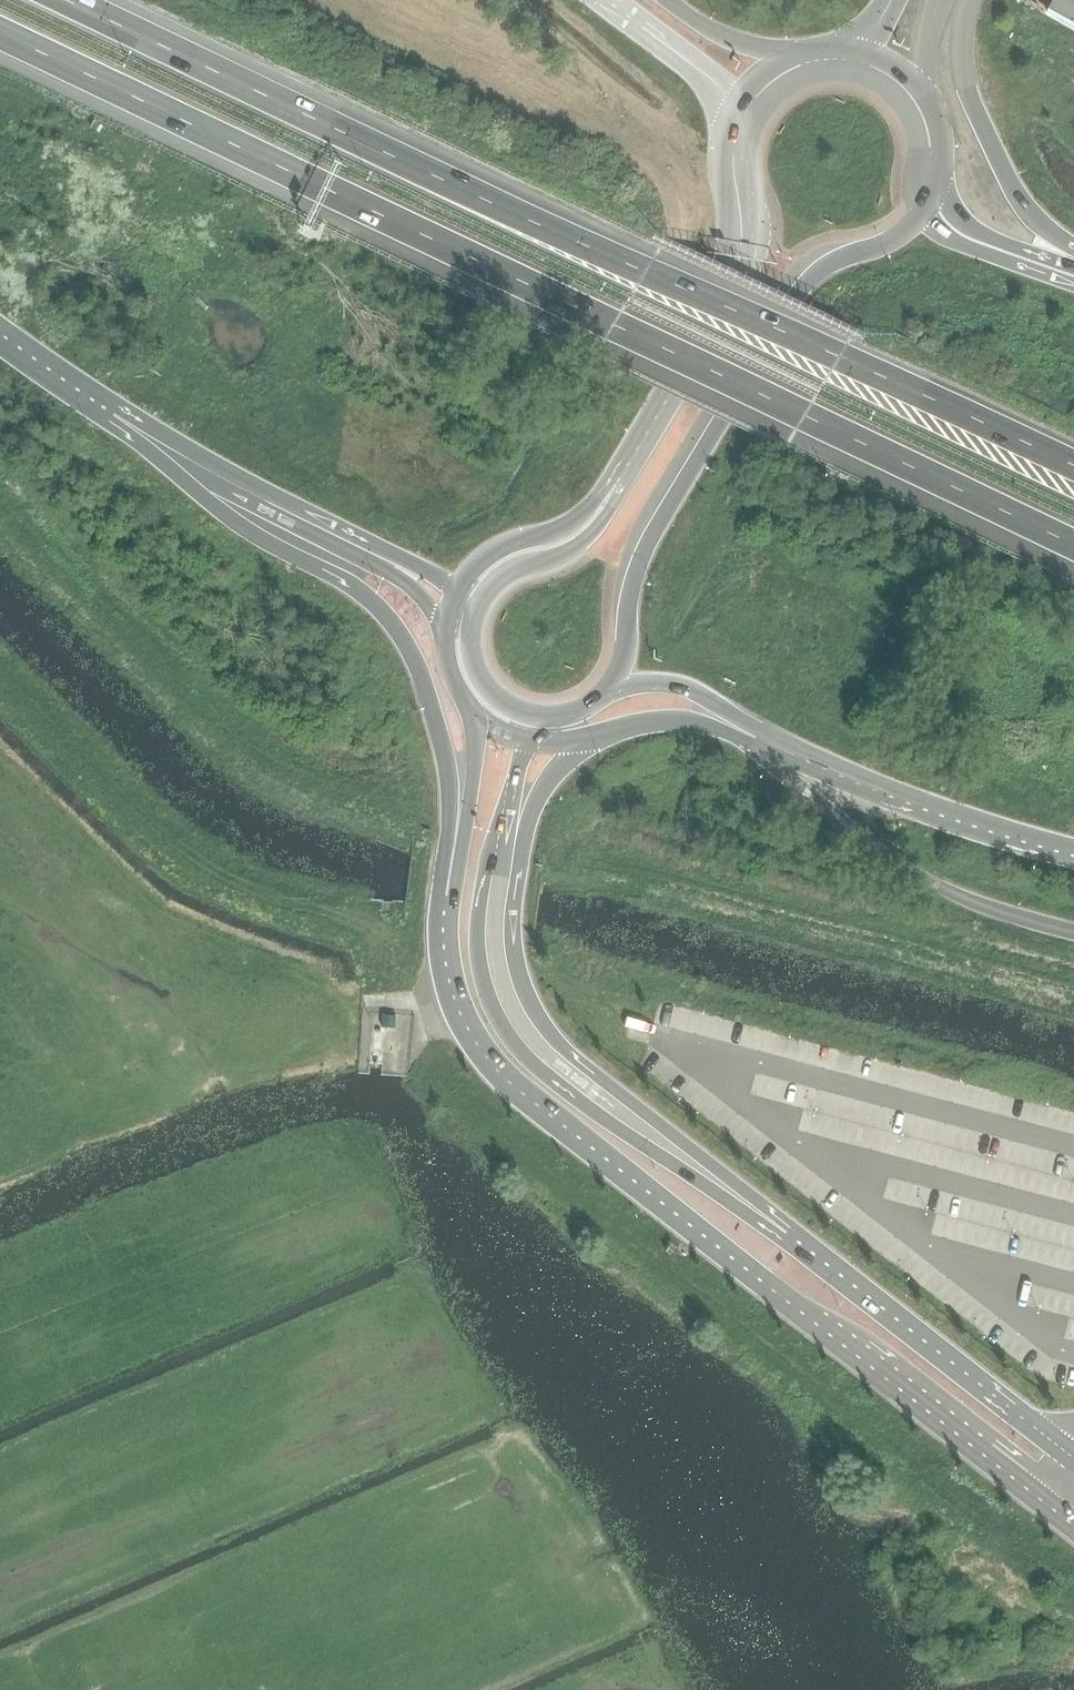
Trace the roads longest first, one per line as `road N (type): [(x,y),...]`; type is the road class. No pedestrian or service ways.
road 1 (primary): [(1073,1465),(538,1047),(508,1001),(495,949),(510,816)]
road 2 (trunk): [(274,165),(1073,545)]
road 3 (primary): [(452,930),(468,1011),(517,1079),(1073,1517)]
road 4 (trunk): [(1073,466),(394,158)]
road 5 (primary): [(603,692),(626,655),(640,558),(800,284),(836,258),(892,238),(926,191)]
road 6 (motorway): [(322,548),(399,635),(430,704),(449,787),(442,895),(452,930)]
road 7 (motorway): [(0,332),(194,469),(322,548)]
road 8 (primary): [(737,129),(737,265),(623,473)]
road 9 (motorway): [(394,158),(63,0)]
road 10 (motorway): [(0,34),(274,165)]
road 11 (trunk): [(793,755),(1073,855)]
road 12 (trunk): [(1073,263),(1014,190),(966,88),(962,47),(972,0)]
road 13 (primary): [(472,711),(473,767),(452,930)]
road 14 (primary): [(623,473),(594,532),(501,578),(473,616)]
road 15 (primary): [(623,473),(567,526),(491,553),(456,594)]
road 16 (trunk): [(603,692),(651,683),(683,688),(793,755)]
road 17 (primary): [(604,0),(714,83),(737,129)]
road 18 (trunk): [(1073,276),(970,238),(926,191)]
road 19 (trunk): [(628,727),(691,721),(793,755)]
road 20 (primary): [(807,63),(736,42),(667,0)]
road 21 (motorway): [(322,548),(372,565),(425,570),(456,594)]
road 22 (primary): [(473,616),(472,655),(486,685),(510,707),(544,715)]
road 23 (primary): [(456,594),(446,660),(472,711)]

